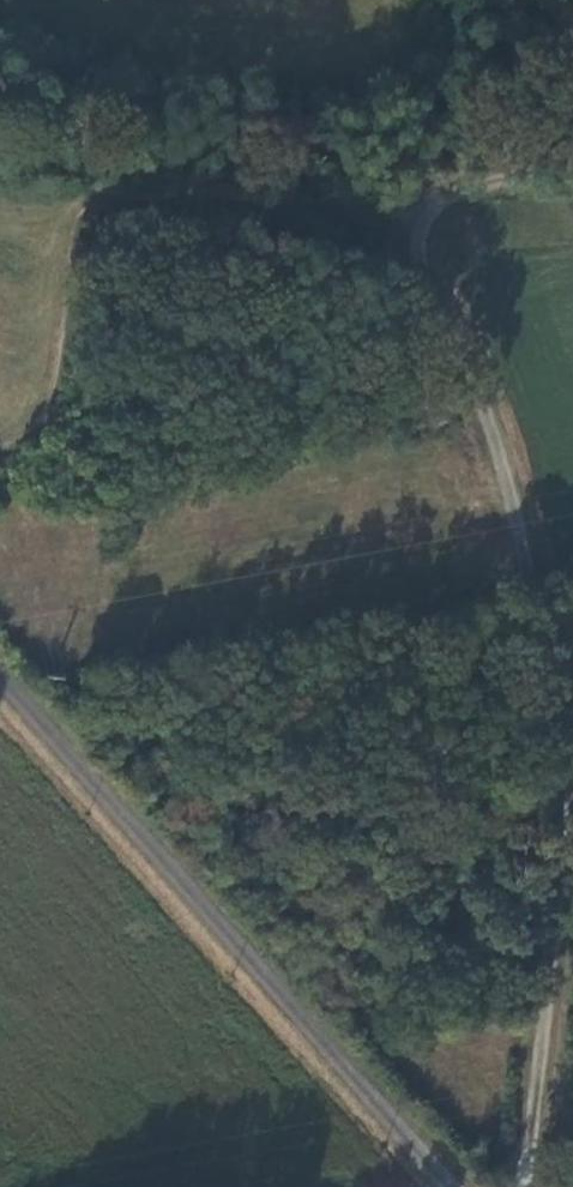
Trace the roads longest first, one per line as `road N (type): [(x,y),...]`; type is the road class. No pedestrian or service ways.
road 1 (track): [(528,1186),(564,832),(563,730),(504,479),(419,260),(422,218)]
road 2 (unclassified): [(0,671),(449,1186)]
road 3 (track): [(572,151),(451,195),(422,218)]

